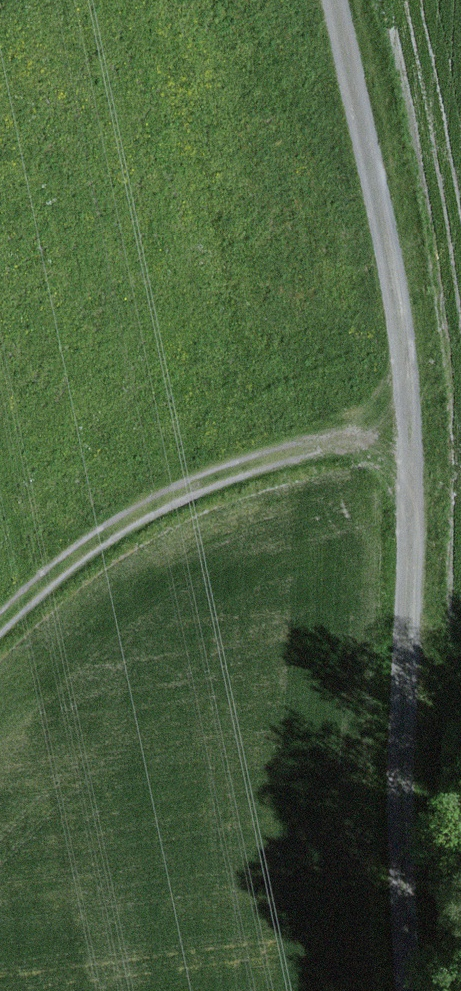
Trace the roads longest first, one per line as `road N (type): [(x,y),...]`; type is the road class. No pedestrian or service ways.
road 1 (track): [(329,0),(410,428),(393,806),(406,990)]
road 2 (track): [(0,620),(100,539),(197,481),(410,428)]

